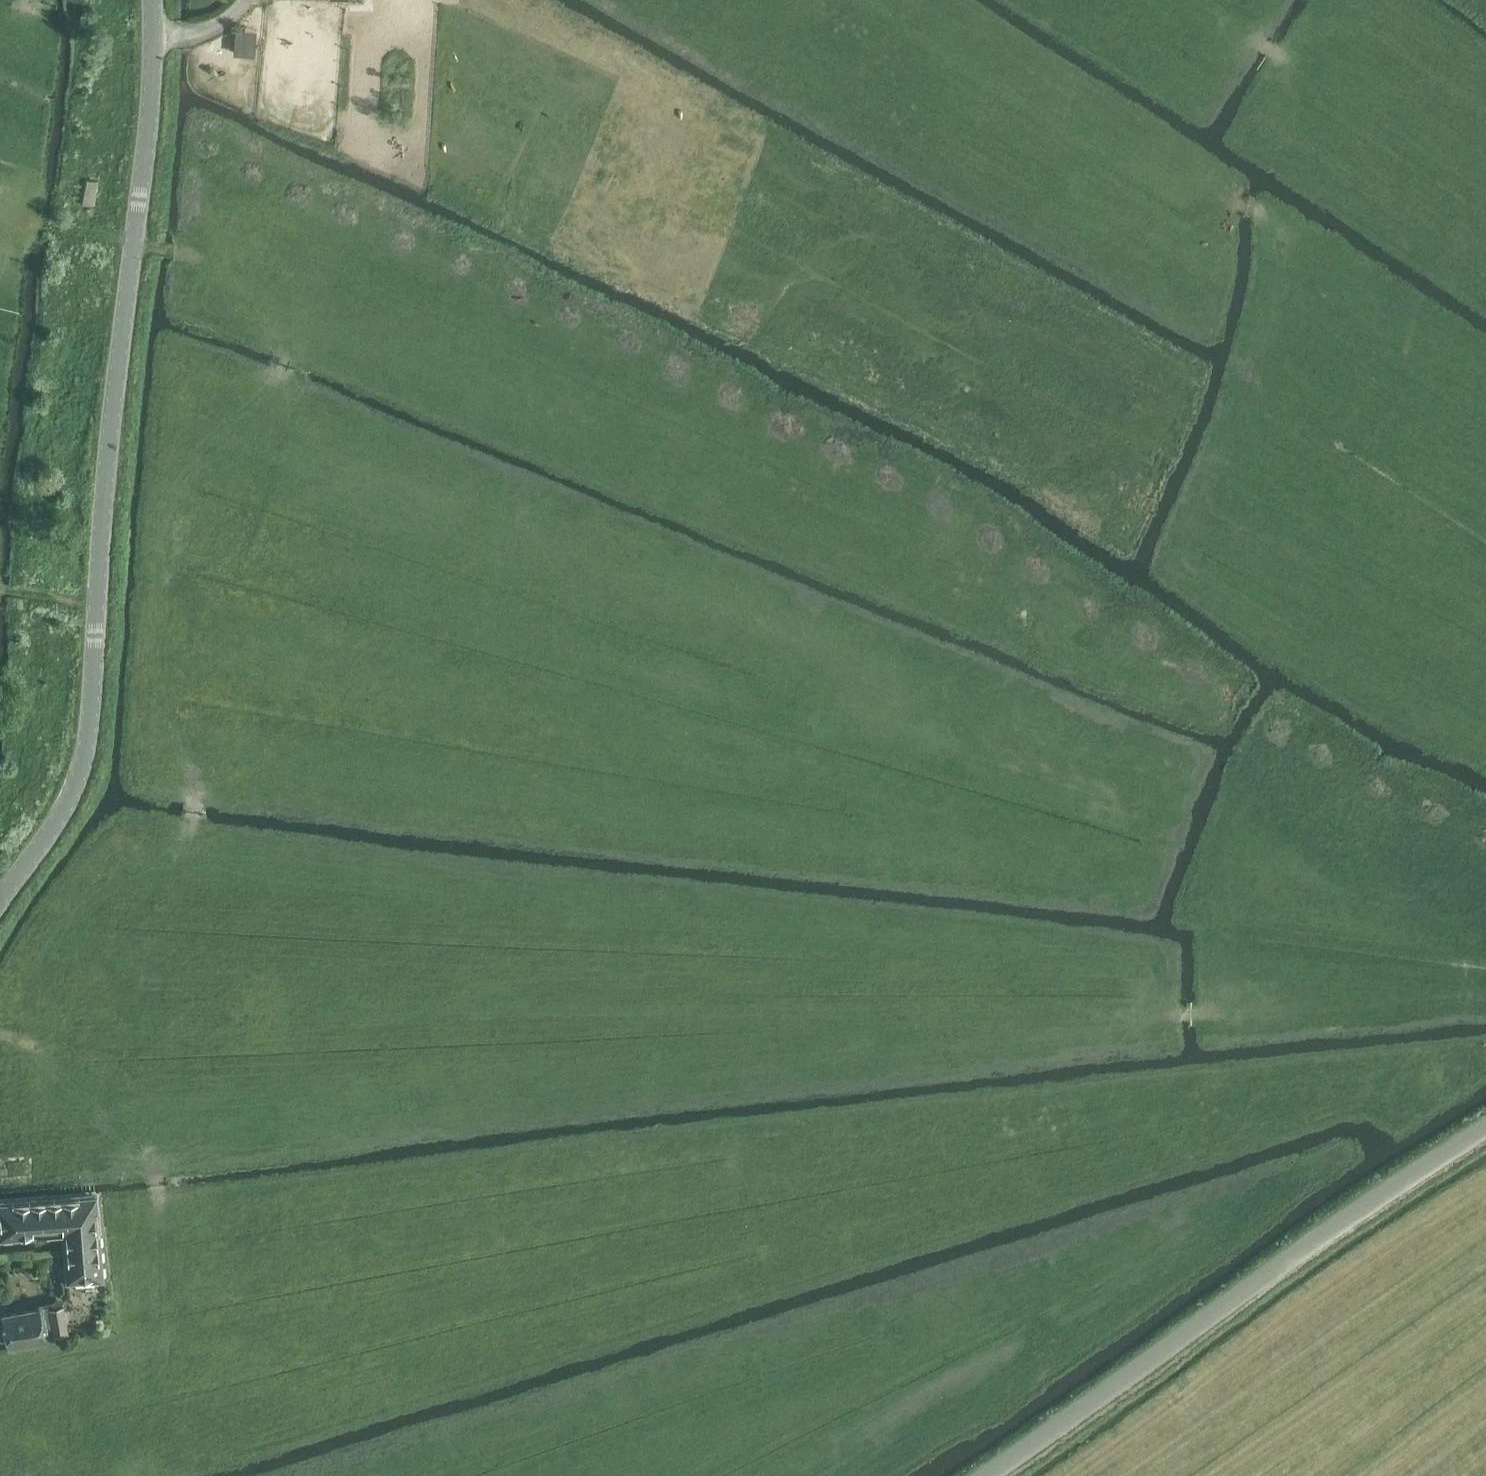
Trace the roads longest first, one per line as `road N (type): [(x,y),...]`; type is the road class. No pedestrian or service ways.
road 1 (tertiary): [(0,901),(75,794),(88,745),(100,512),(139,199),(153,0)]
road 2 (unclassified): [(988,1475),(1485,1132)]

